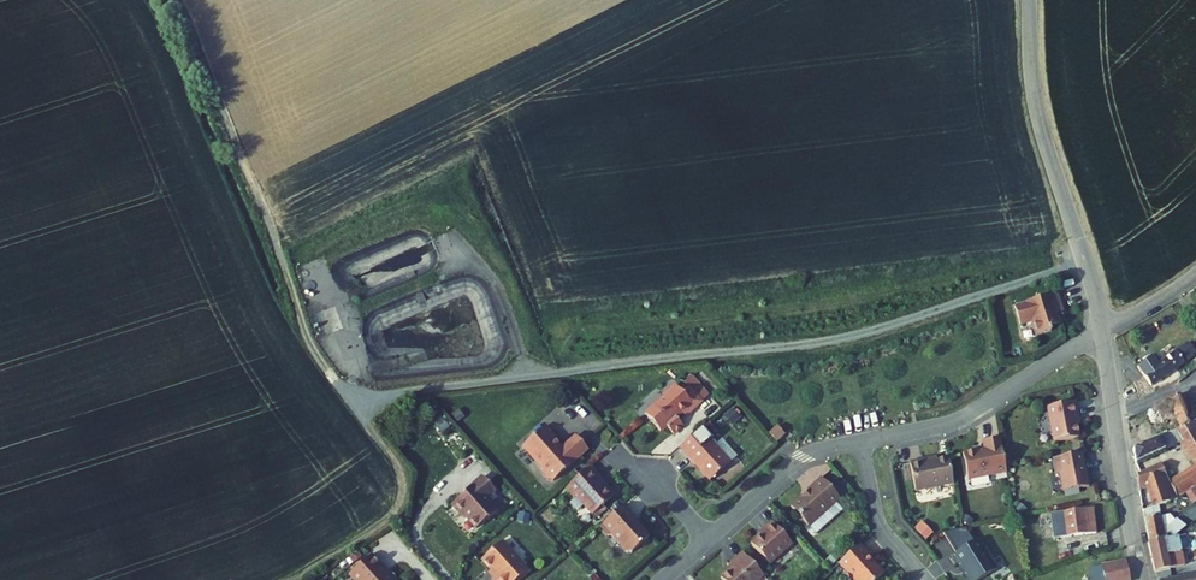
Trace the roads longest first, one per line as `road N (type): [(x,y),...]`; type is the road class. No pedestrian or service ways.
road 1 (track): [(1086,261),(833,342),(353,400)]
road 2 (residential): [(860,442),(959,420),(1101,331)]
road 3 (unclassified): [(1086,261),(1038,113),(1029,0)]
road 4 (residential): [(1142,579),(1101,331)]
road 5 (residential): [(709,540),(796,460),(860,442)]
road 6 (residential): [(860,442),(880,529),(925,579)]
road 7 (residential): [(617,450),(709,540)]

